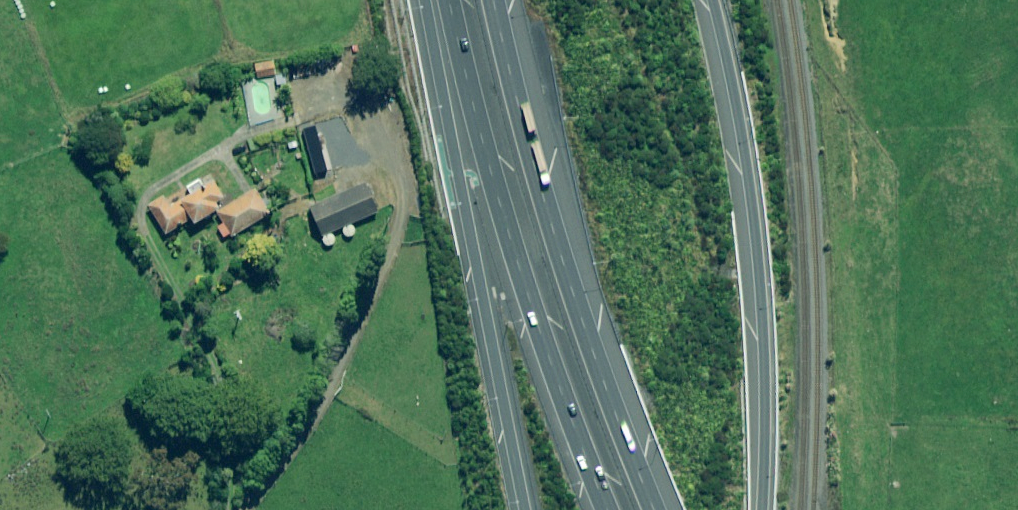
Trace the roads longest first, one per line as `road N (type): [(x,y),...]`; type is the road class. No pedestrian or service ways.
road 1 (motorway): [(495,0),(576,305),(655,509)]
road 2 (motorway): [(607,509),(536,321),(449,0)]
road 3 (motorway): [(525,509),(426,0)]
road 4 (motorway): [(712,0),(750,181),(765,390),(761,509)]

